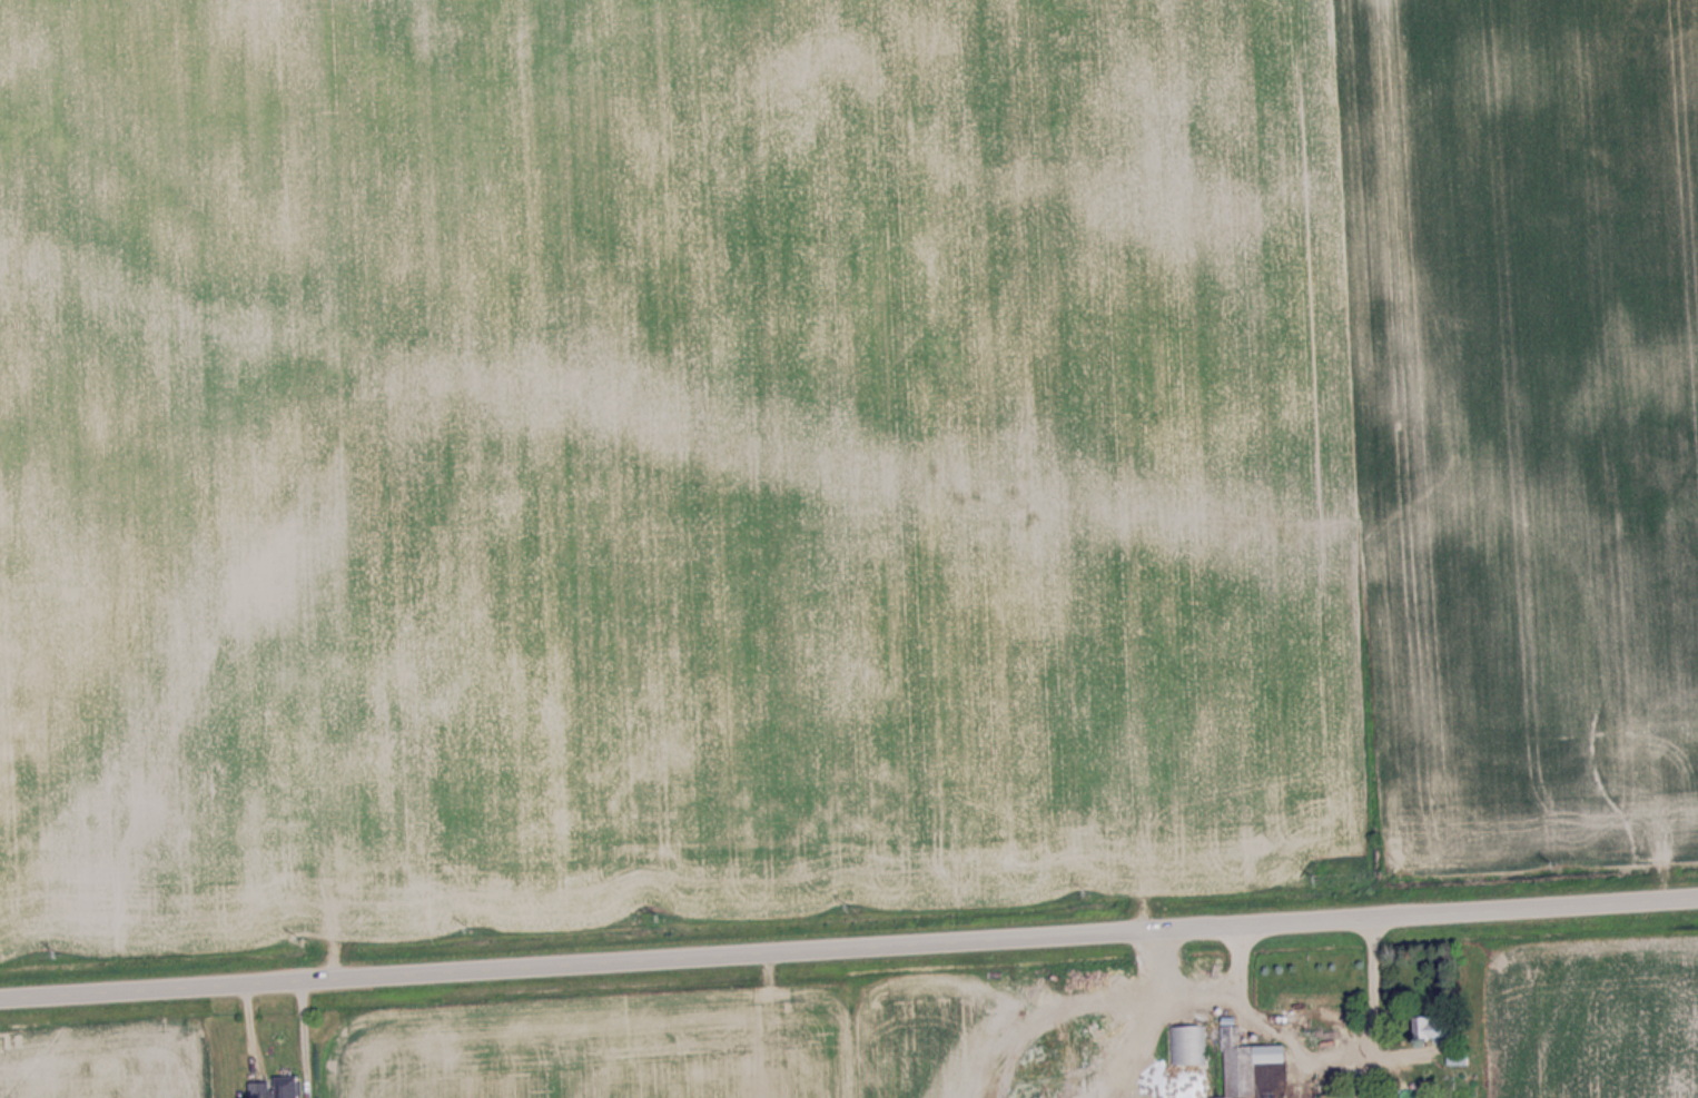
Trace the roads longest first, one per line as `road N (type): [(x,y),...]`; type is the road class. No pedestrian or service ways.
road 1 (residential): [(0,998),(1697,895)]

